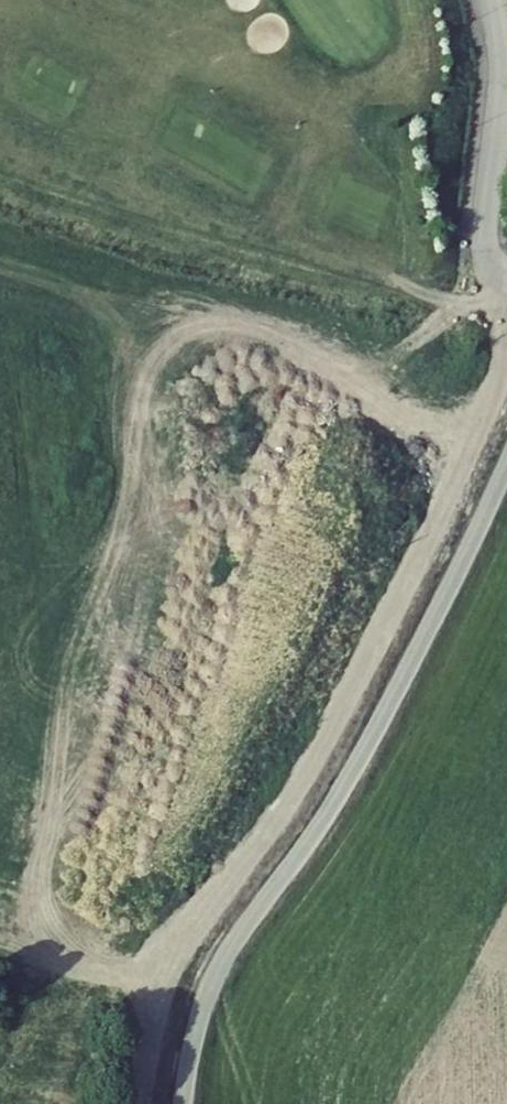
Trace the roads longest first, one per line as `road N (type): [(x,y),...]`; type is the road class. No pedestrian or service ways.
road 1 (track): [(474,443),(319,353),(248,326),(198,323),(167,347),(143,390),(104,576),(61,693),(37,877),(44,919),(71,964),(160,976)]
road 2 (track): [(142,1103),(164,961),(265,836),(350,698),(500,385),(506,297)]
road 3 (residential): [(506,464),(356,766),(216,968),(182,1103)]
road 4 (residential): [(490,0),(504,70),(489,240),(506,271)]
road 5 (track): [(505,270),(492,290),(411,342),(367,382)]

